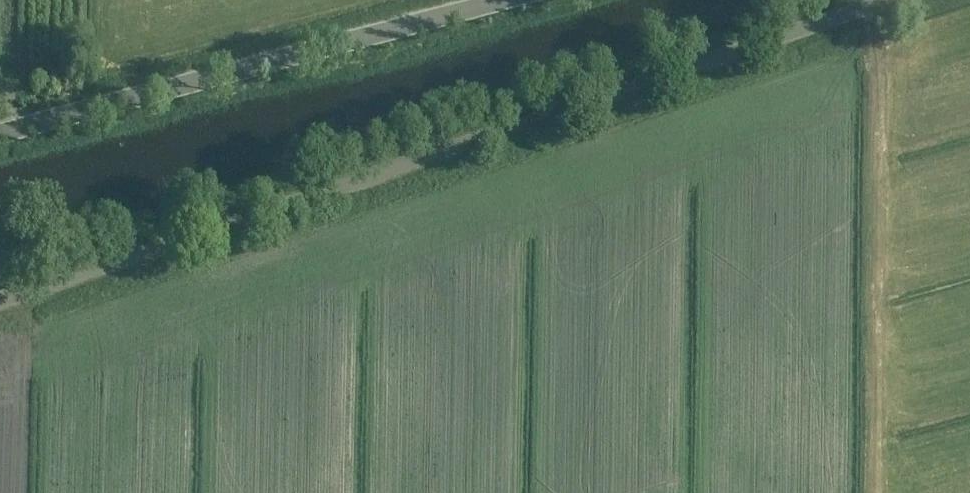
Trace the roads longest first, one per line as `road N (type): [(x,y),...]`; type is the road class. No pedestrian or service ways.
road 1 (unclassified): [(0,295),(889,0)]
road 2 (unclassified): [(0,133),(500,0)]

